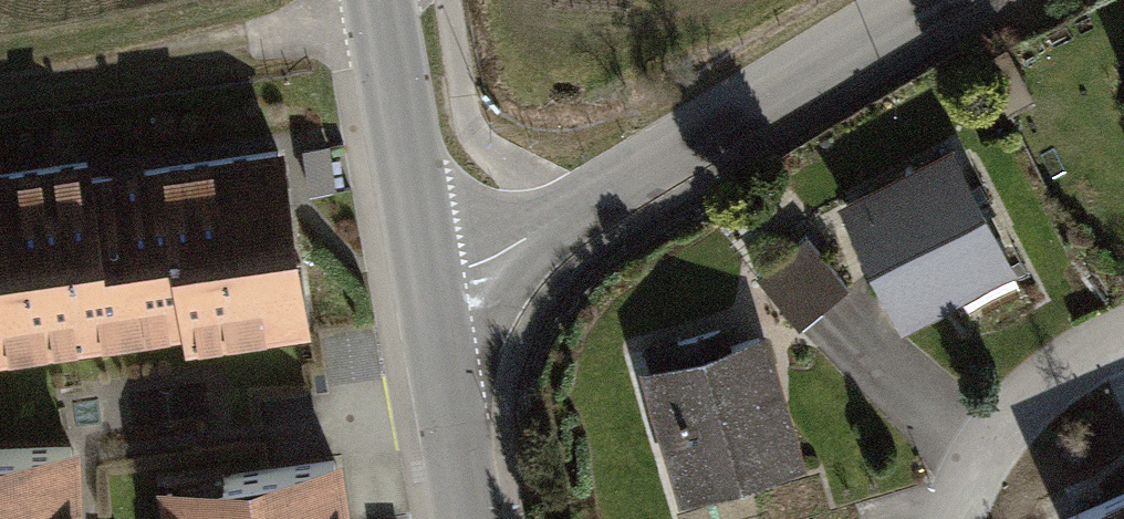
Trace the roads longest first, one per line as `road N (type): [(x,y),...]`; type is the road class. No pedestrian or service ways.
road 1 (tertiary): [(929,0),(545,231),(467,268),(429,275)]
road 2 (tertiary): [(429,275),(381,0)]
road 3 (residential): [(1123,340),(1050,378),(985,458),(963,518)]
road 4 (tertiary): [(469,518),(429,275)]

